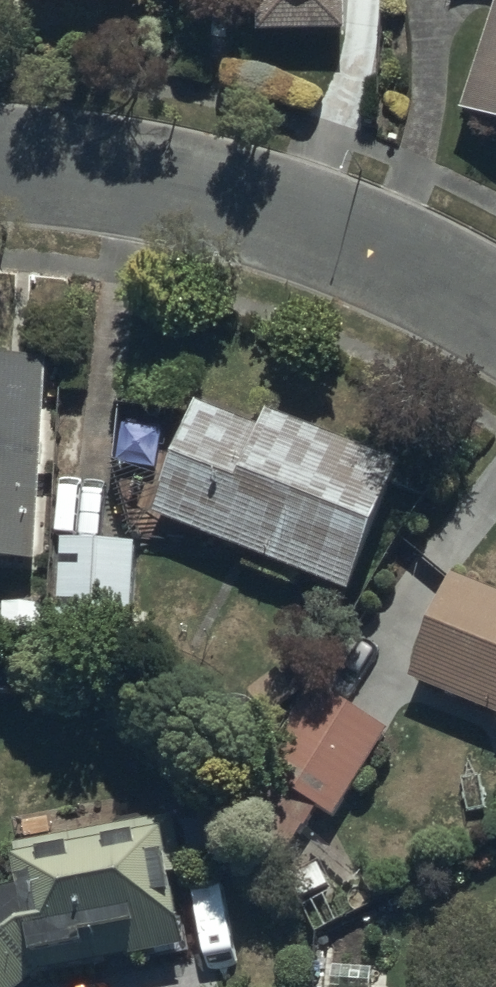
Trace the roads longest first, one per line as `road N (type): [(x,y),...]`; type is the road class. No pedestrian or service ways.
road 1 (residential): [(495,312),(339,231),(196,190),(0,167)]

